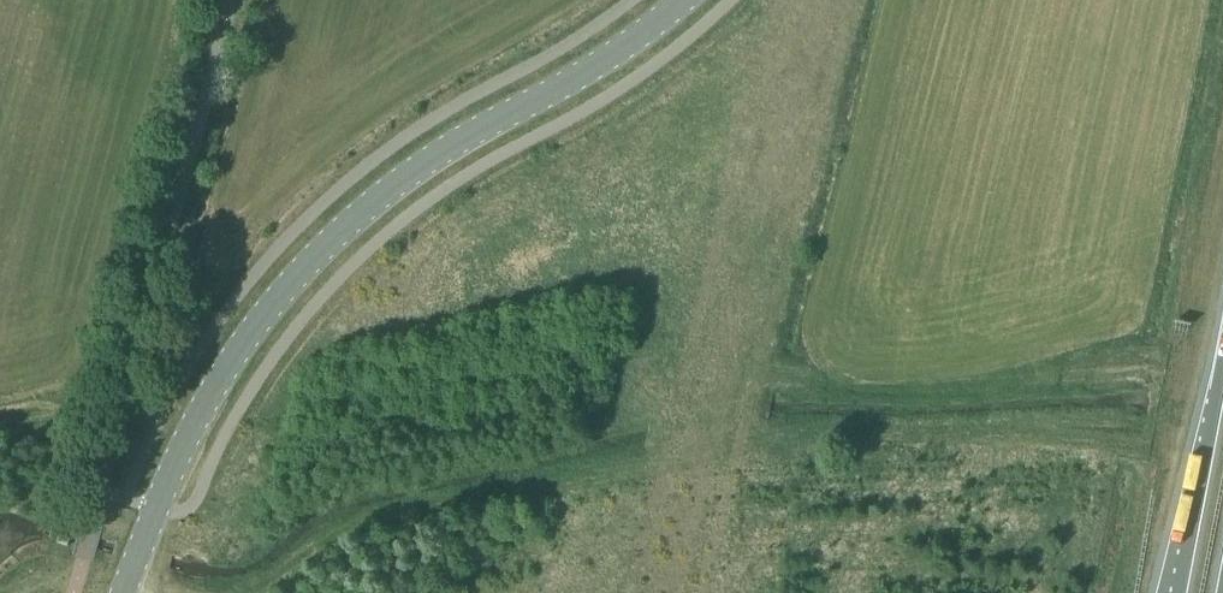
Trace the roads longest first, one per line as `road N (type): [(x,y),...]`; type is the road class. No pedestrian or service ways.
road 1 (tertiary): [(119,592),(187,431),(228,360),(300,268),(412,170),(605,59),(683,0)]
road 2 (trunk): [(1222,349),(1174,592)]

